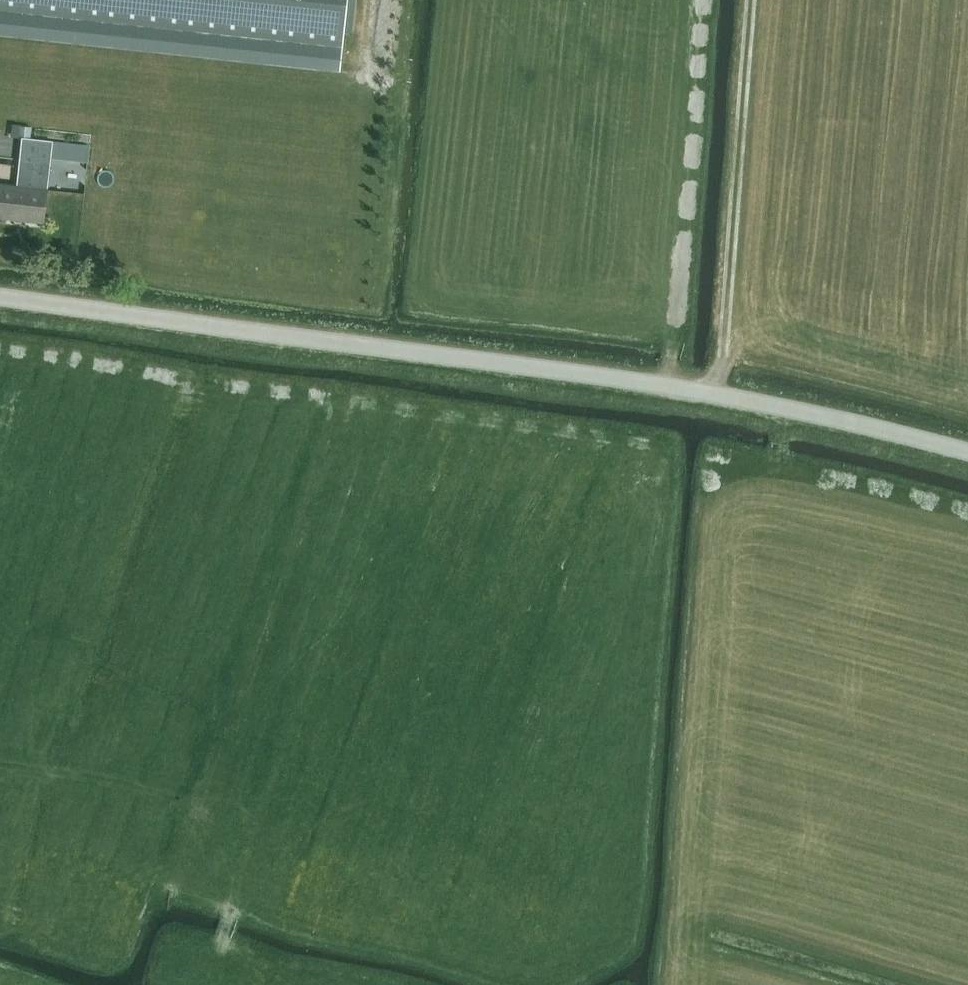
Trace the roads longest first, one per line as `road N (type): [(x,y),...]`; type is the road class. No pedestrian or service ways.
road 1 (unclassified): [(967,453),(708,393),(0,299)]

